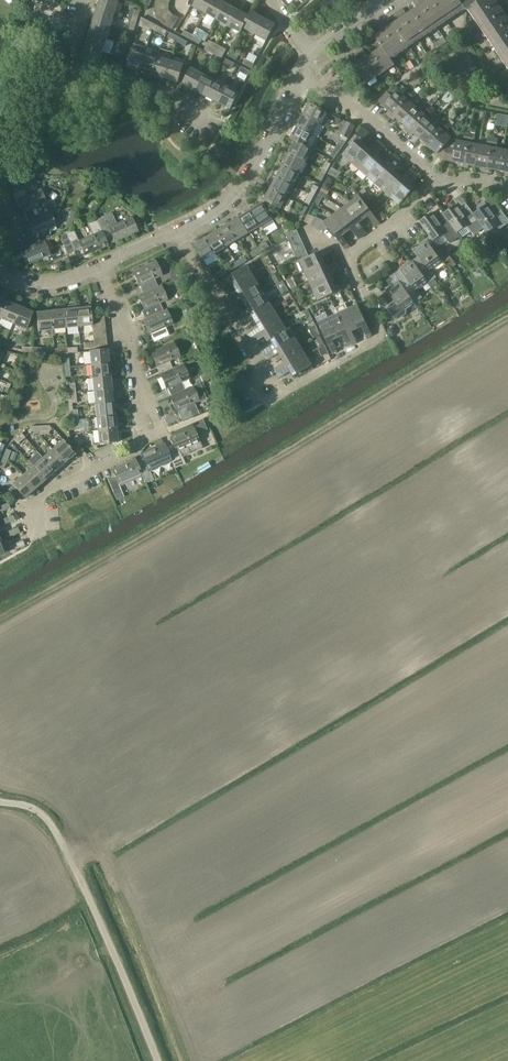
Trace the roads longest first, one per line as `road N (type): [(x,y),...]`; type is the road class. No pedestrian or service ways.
road 1 (residential): [(378,333),(271,396),(174,233)]
road 2 (unclassified): [(158,1060),(72,861),(35,809)]
road 3 (residential): [(174,233),(233,197),(302,73)]
road 4 (residential): [(378,333),(348,255),(434,179)]
road 5 (residential): [(202,113),(174,95),(74,62),(80,27)]
road 6 (residential): [(434,179),(330,85),(302,73)]
road 7 (residential): [(40,535),(39,502),(140,441)]
road 8 (residential): [(146,389),(101,267)]

